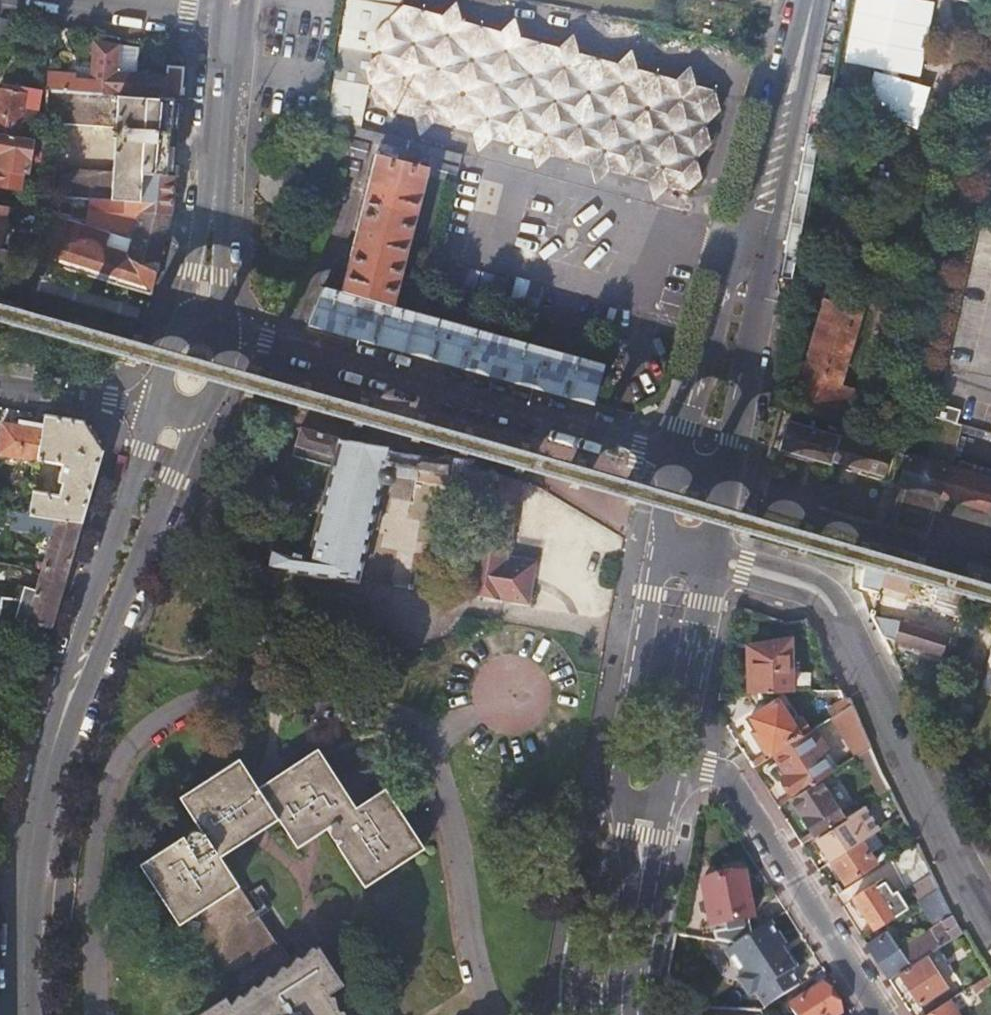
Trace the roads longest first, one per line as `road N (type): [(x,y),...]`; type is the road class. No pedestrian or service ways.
road 1 (unclassified): [(990,914),(826,599),(712,559)]
road 2 (residential): [(672,459),(225,333)]
road 3 (tertiary): [(77,677),(36,829),(25,1014)]
road 4 (unclassified): [(669,762),(722,776),(739,794),(880,1014)]
road 5 (tertiary): [(77,677),(108,635),(208,411)]
road 6 (tertiary): [(158,398),(83,625),(77,677)]
road 7 (secondary): [(752,259),(813,0)]
road 8 (secondary): [(658,546),(616,781),(621,799)]
road 9 (secondary): [(728,476),(758,297),(752,259)]
road 10 (secondary): [(752,259),(724,290),(672,459)]
road 11 (secondary): [(669,762),(712,559)]
road 12 (tertiary): [(234,18),(213,217)]
road 13 (residential): [(0,384),(110,400),(158,398)]
road 14 (residential): [(234,18),(95,0)]

